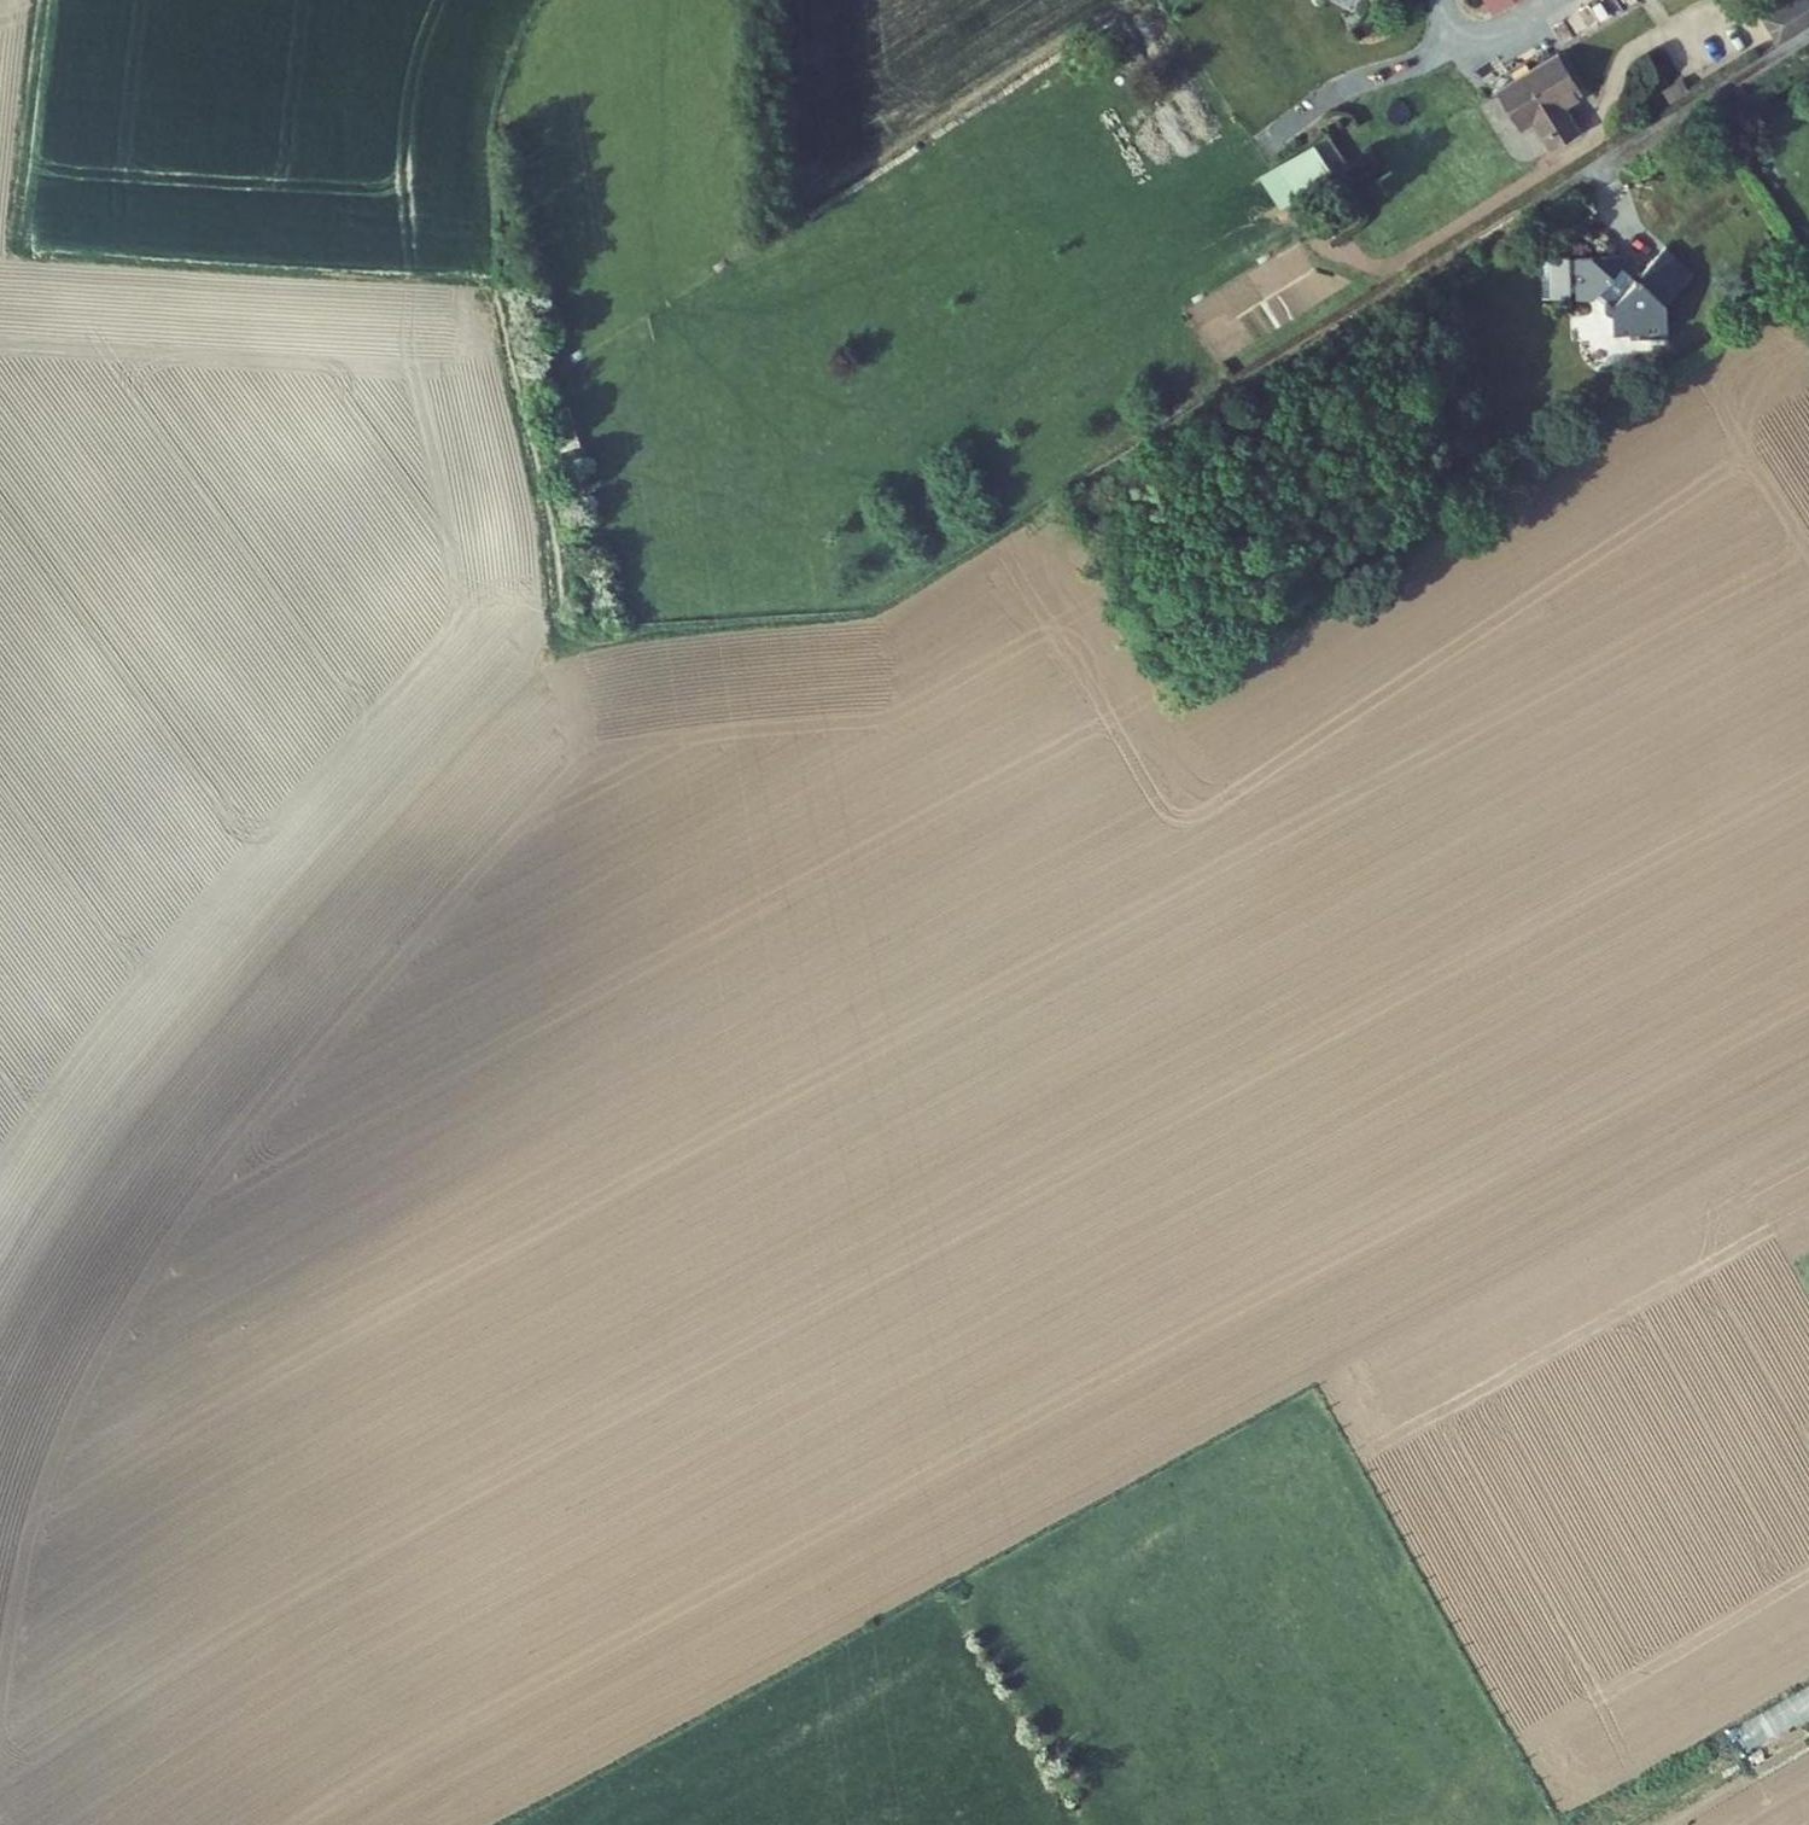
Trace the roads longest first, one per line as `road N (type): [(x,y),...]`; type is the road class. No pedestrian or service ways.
road 1 (residential): [(1519,219),(1808,35)]

